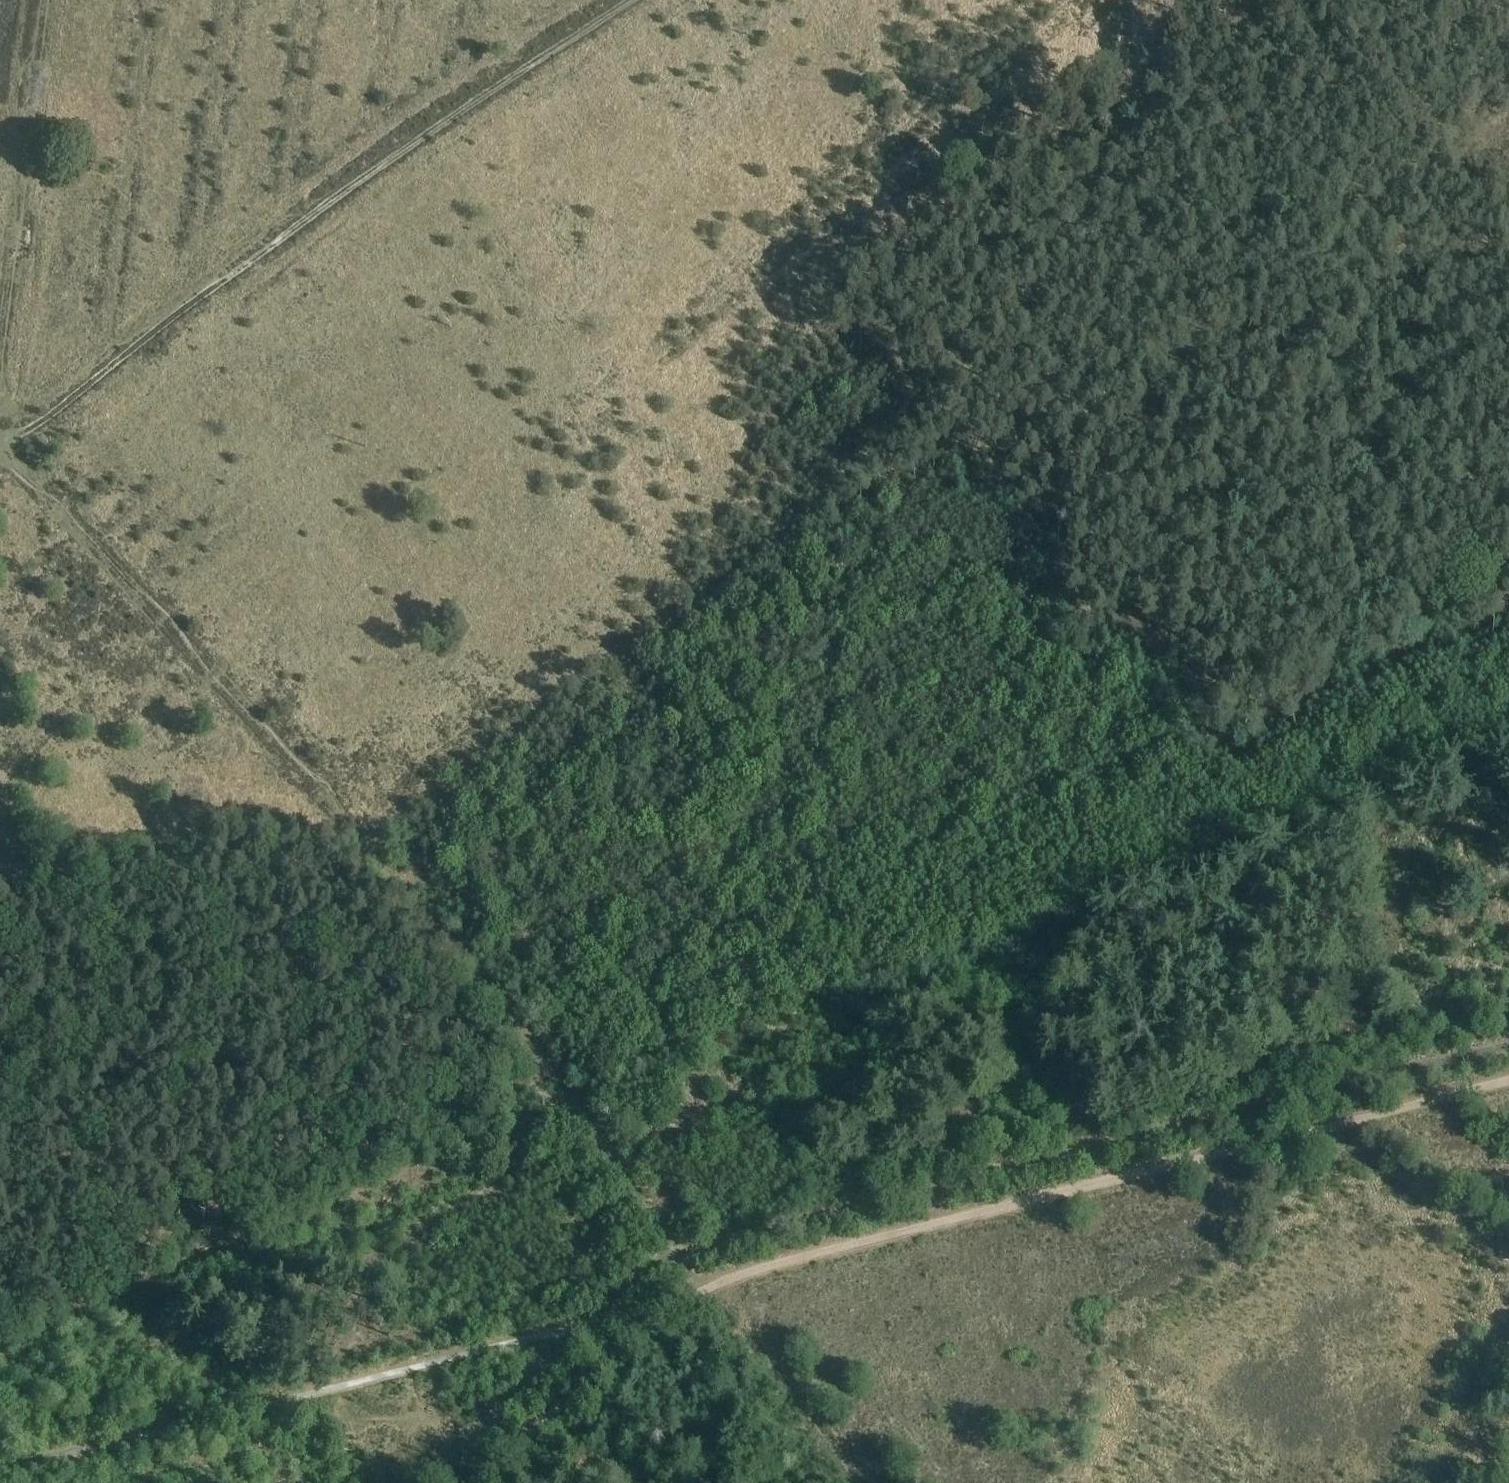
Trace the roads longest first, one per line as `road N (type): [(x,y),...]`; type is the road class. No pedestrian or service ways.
road 1 (track): [(479,1482),(640,1331),(719,1284),(1508,1080)]
road 2 (track): [(704,1290),(568,1104),(366,860),(0,449)]

